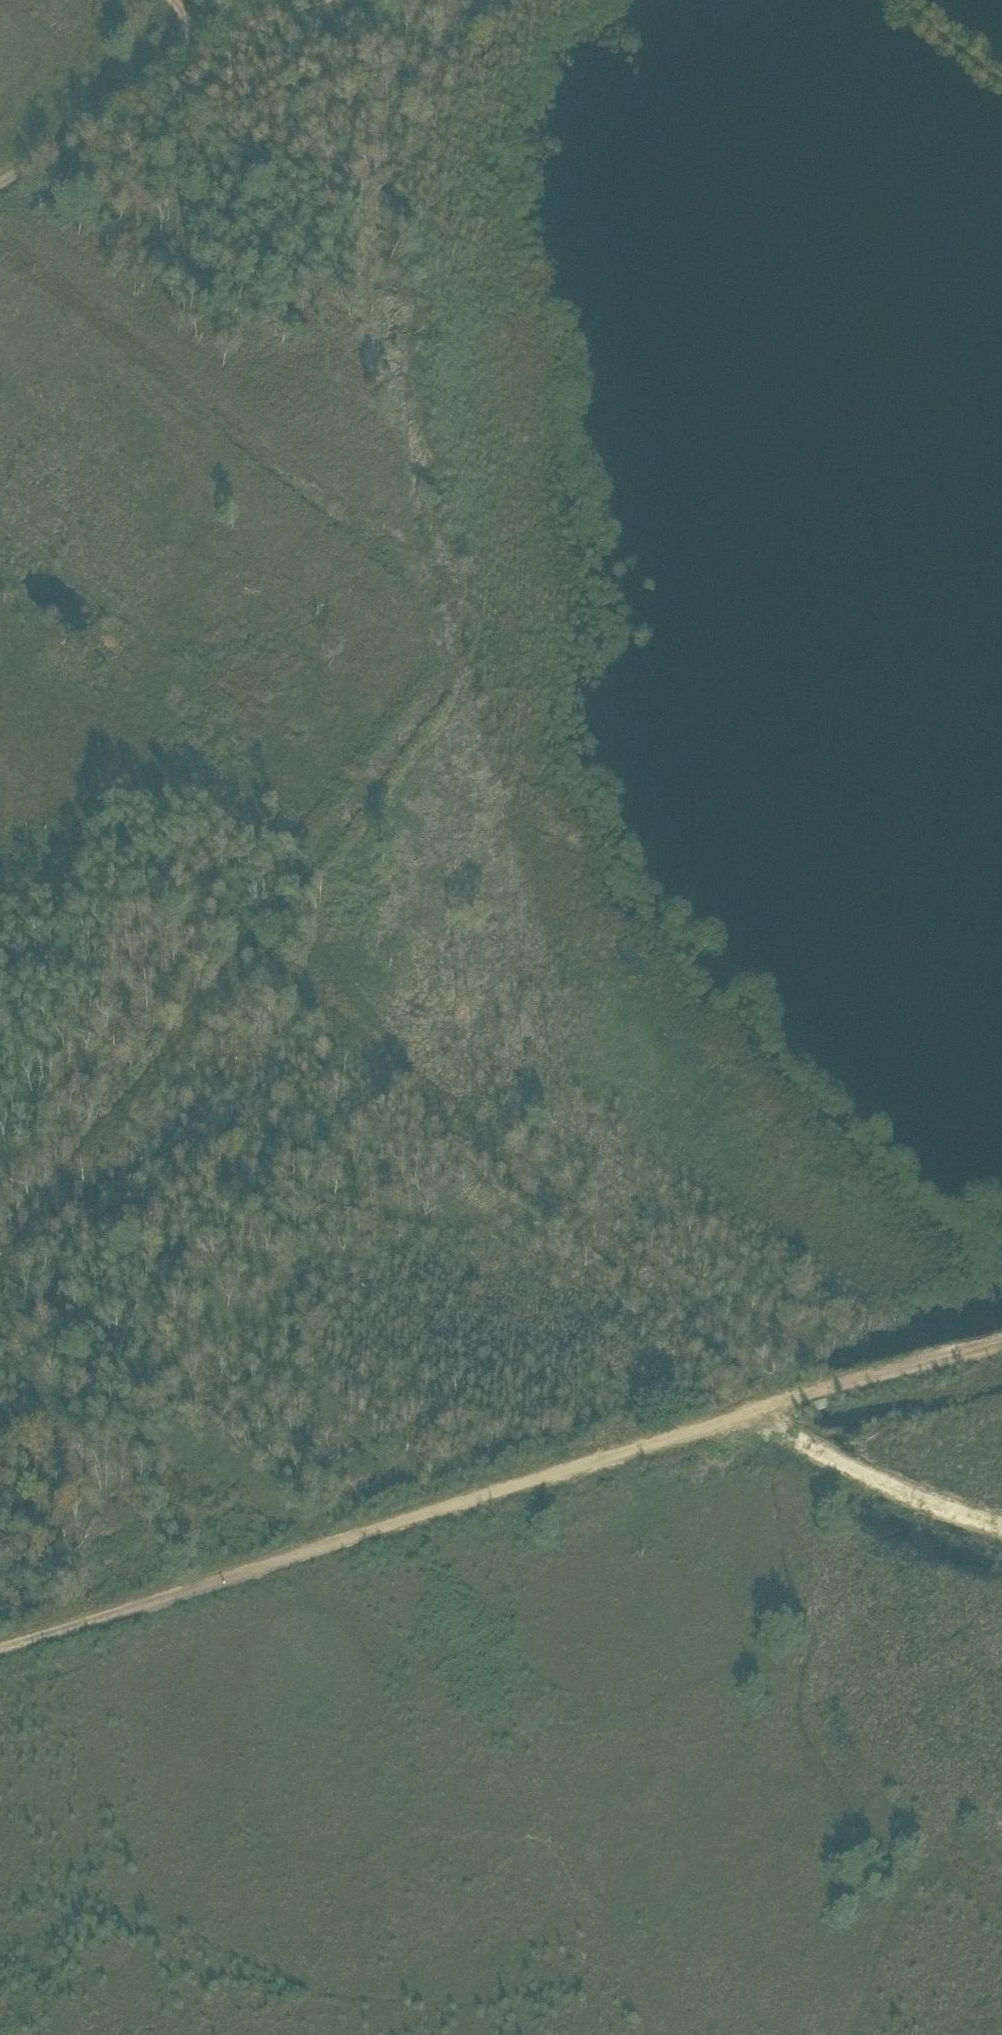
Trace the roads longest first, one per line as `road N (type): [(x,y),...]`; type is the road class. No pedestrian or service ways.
road 1 (track): [(0,1649),(783,1402),(1001,1343)]
road 2 (track): [(652,2034),(534,1809)]
road 3 (track): [(0,186),(104,127),(187,41)]

